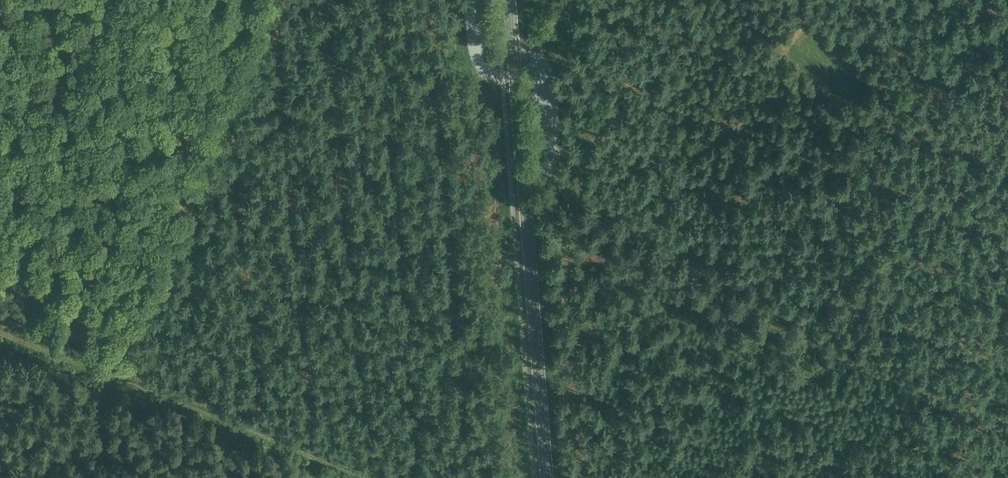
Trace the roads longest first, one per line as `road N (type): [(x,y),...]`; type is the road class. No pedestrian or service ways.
road 1 (tertiary): [(548,477),(510,0)]
road 2 (track): [(0,339),(352,477)]

